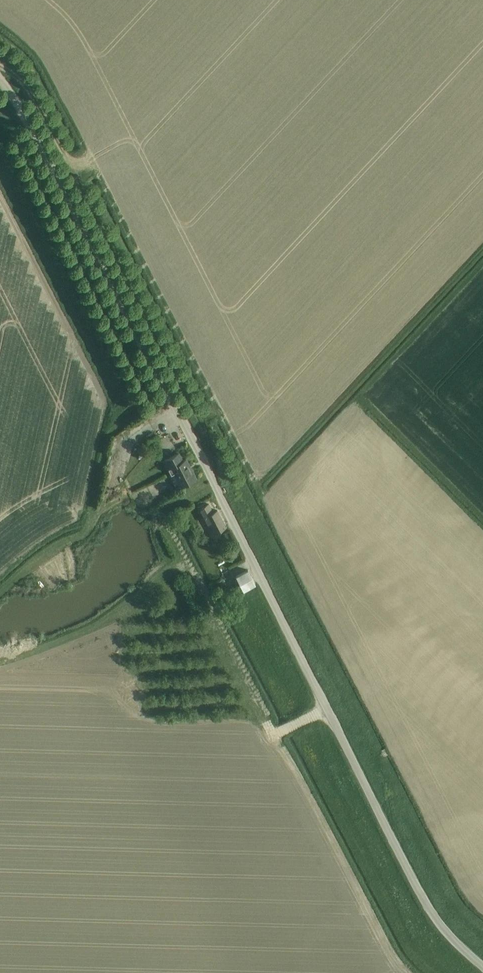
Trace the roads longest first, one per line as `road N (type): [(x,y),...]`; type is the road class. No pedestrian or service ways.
road 1 (unclassified): [(482,967),(422,898),(218,492)]
road 2 (track): [(0,591),(90,524),(104,441),(131,399),(0,140)]
road 3 (unclassified): [(0,80),(218,492)]

